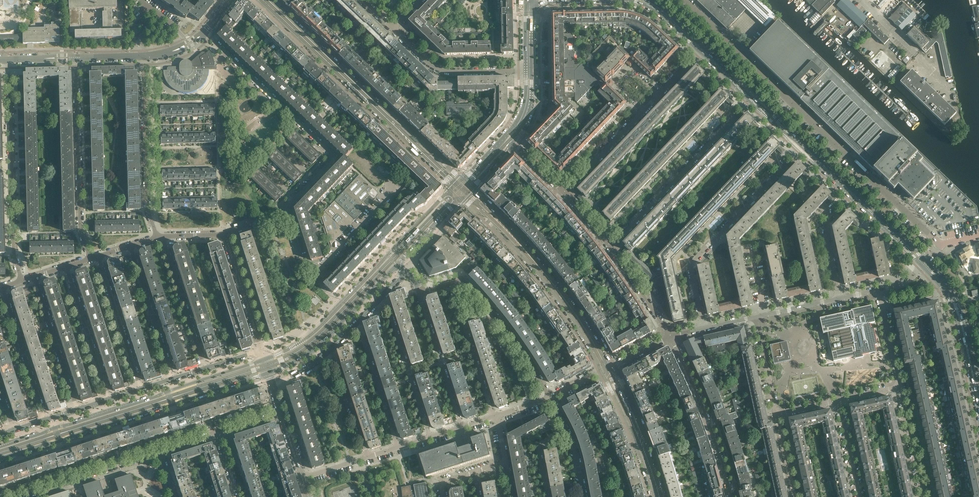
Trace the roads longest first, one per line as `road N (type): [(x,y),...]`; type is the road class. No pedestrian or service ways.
road 1 (unclassified): [(925,265),(940,244),(684,0)]
road 2 (tertiary): [(925,265),(701,50)]
road 3 (secondary): [(0,461),(269,373)]
road 4 (secondary): [(265,360),(0,447)]
road 5 (residential): [(205,33),(331,153),(286,207)]
road 6 (tertiary): [(608,370),(565,299),(470,188)]
road 7 (tertiary): [(462,196),(548,286),(602,371)]
road 8 (residential): [(10,60),(11,233),(23,280)]
road 9 (residential): [(91,258),(79,212),(78,60)]
road 10 (residential): [(780,167),(693,261),(703,327)]
road 11 (residential): [(143,56),(150,210),(159,235)]
road 12 (residential): [(608,241),(732,119)]
road 13 (residential): [(733,496),(672,335)]
road 14 (tertiary): [(387,117),(264,0)]
road 15 (secondary): [(269,373),(332,333),(397,265)]
road 16 (secondary): [(387,256),(317,330),(265,360)]
road 17 (residential): [(840,300),(828,212),(780,167)]
road 18 (residential): [(529,70),(443,70),(393,30)]
road 19 (residential): [(377,302),(391,318),(429,437)]
road 20 (residential): [(22,496),(158,454)]
road 21 (residential): [(462,427),(421,292)]
road 22 (residential): [(203,368),(159,235)]
road 23 (residential): [(66,266),(110,399)]
road 24 (residential): [(129,245),(172,378)]
road 25 (residential): [(77,409),(33,277)]
road 26 (residential): [(450,284),(494,416)]
road 27 (residential): [(141,388),(98,256)]
road 28 (residential): [(1,287),(44,419)]
road 29 (tertiary): [(659,496),(643,433),(608,370)]
road 30 (tertiary): [(602,371),(654,496)]
road 31 (residential): [(398,447),(353,327)]
road 32 (residential): [(262,350),(225,233)]

